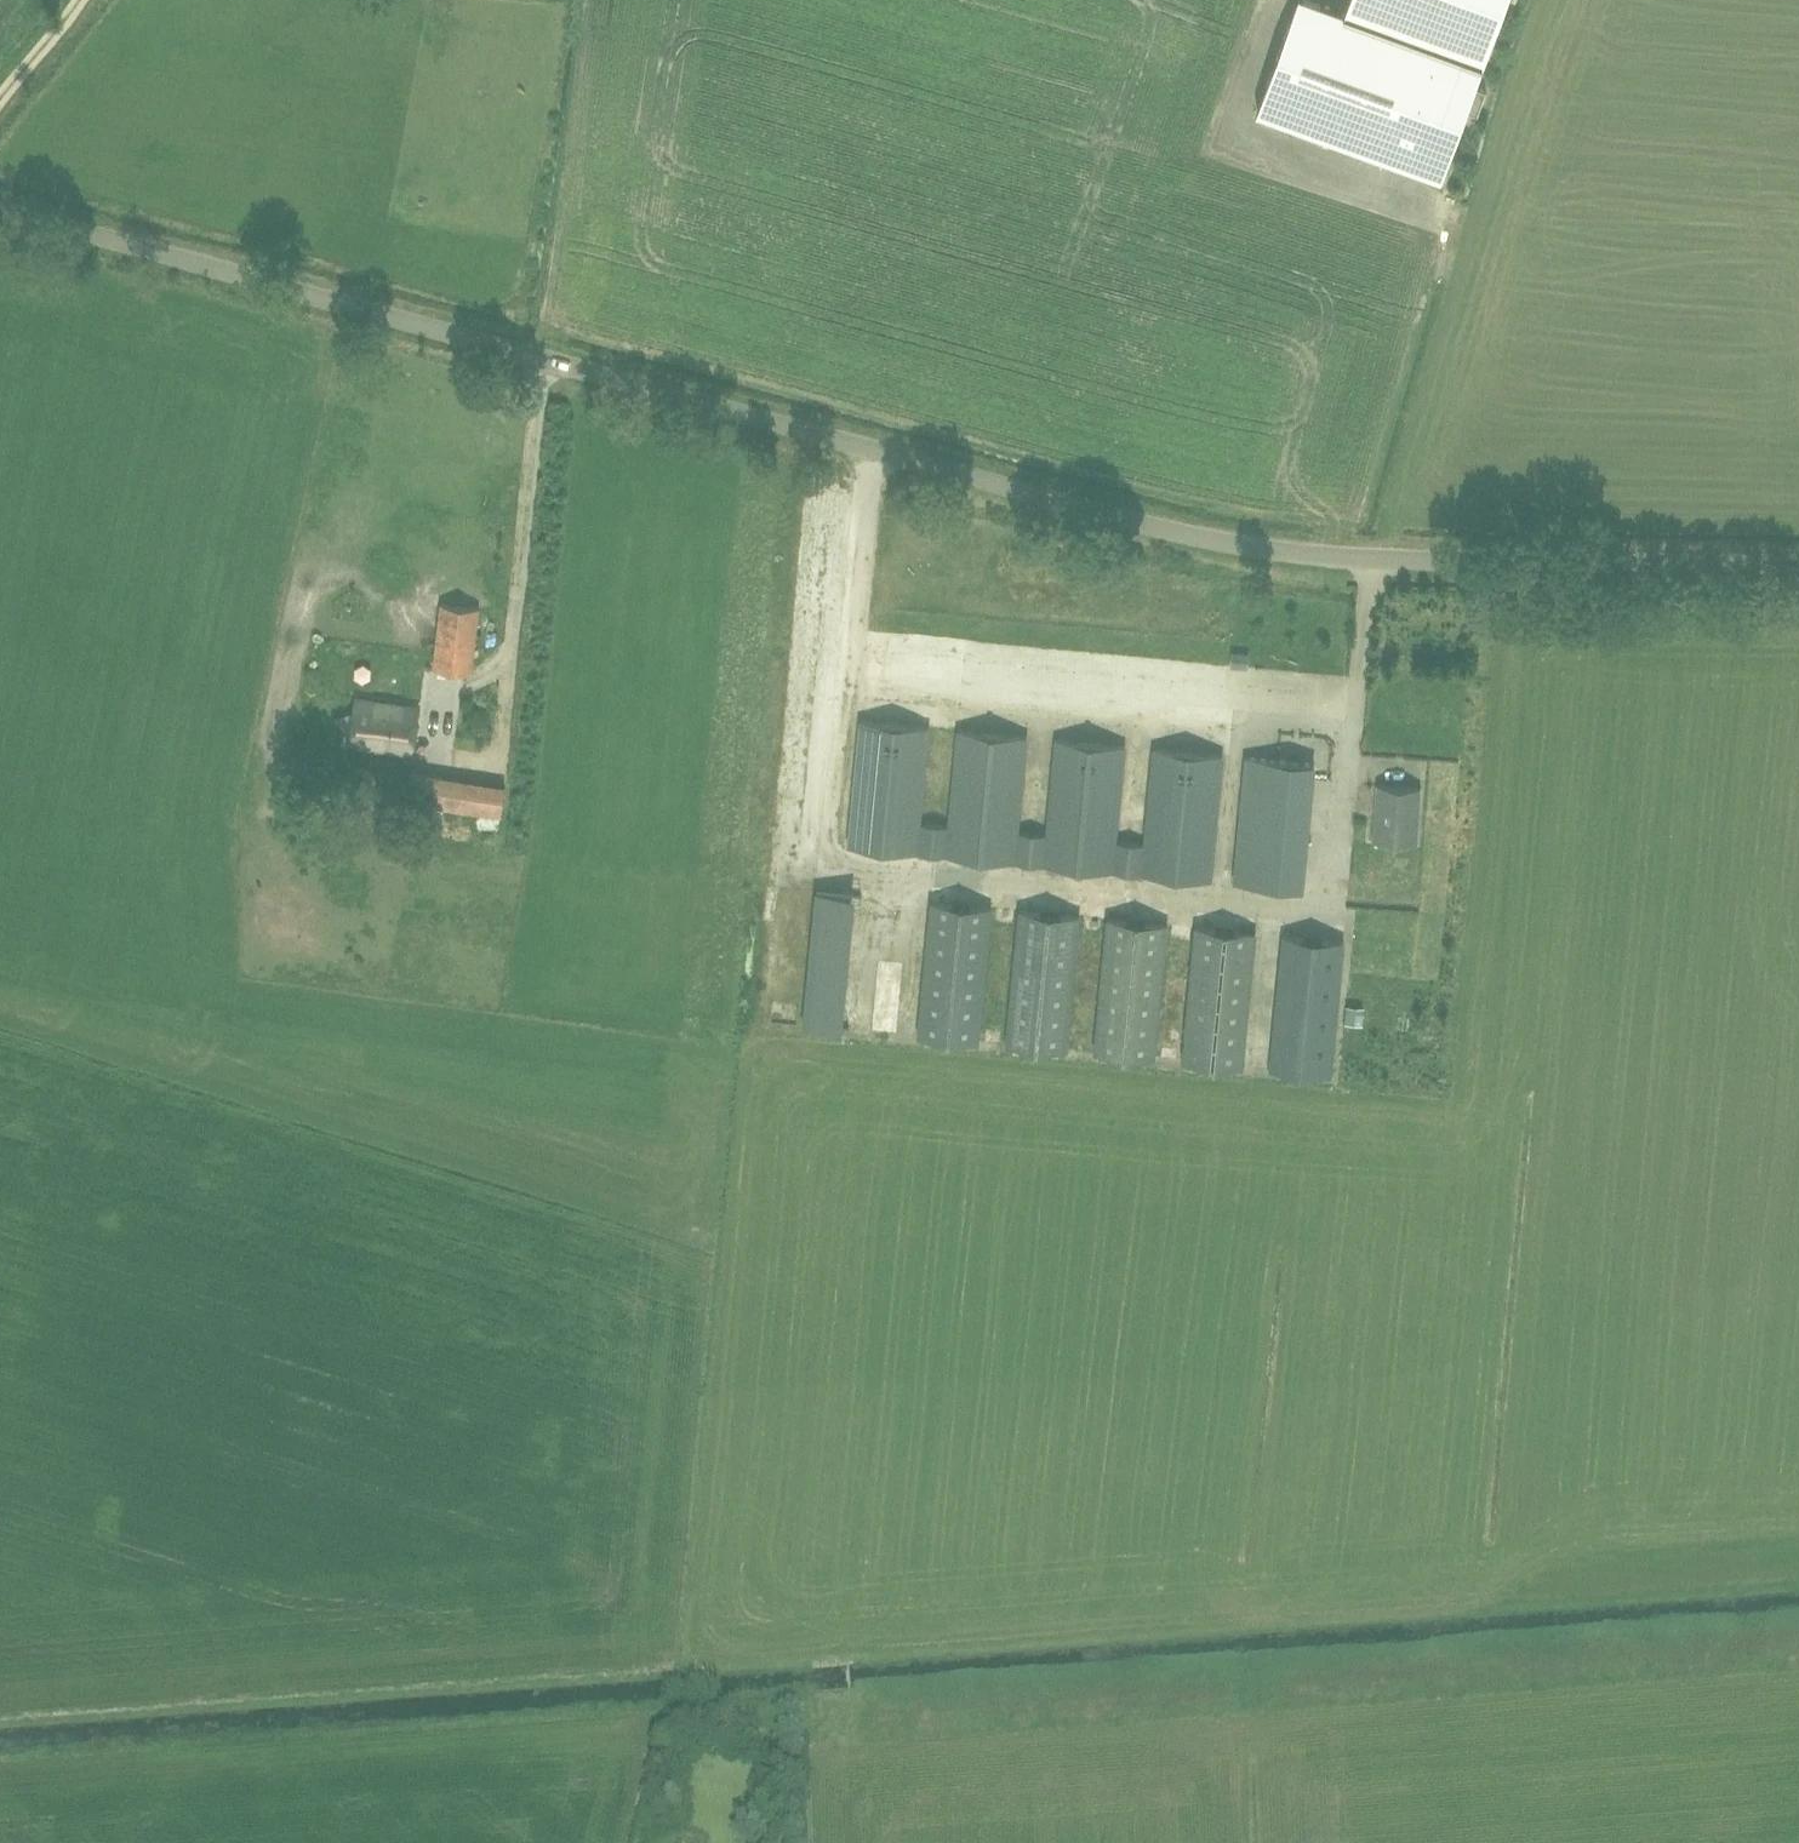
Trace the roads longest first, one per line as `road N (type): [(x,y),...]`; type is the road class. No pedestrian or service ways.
road 1 (unclassified): [(1798,570),(1339,567),(1075,517),(0,210)]
road 2 (track): [(0,101),(78,0)]

